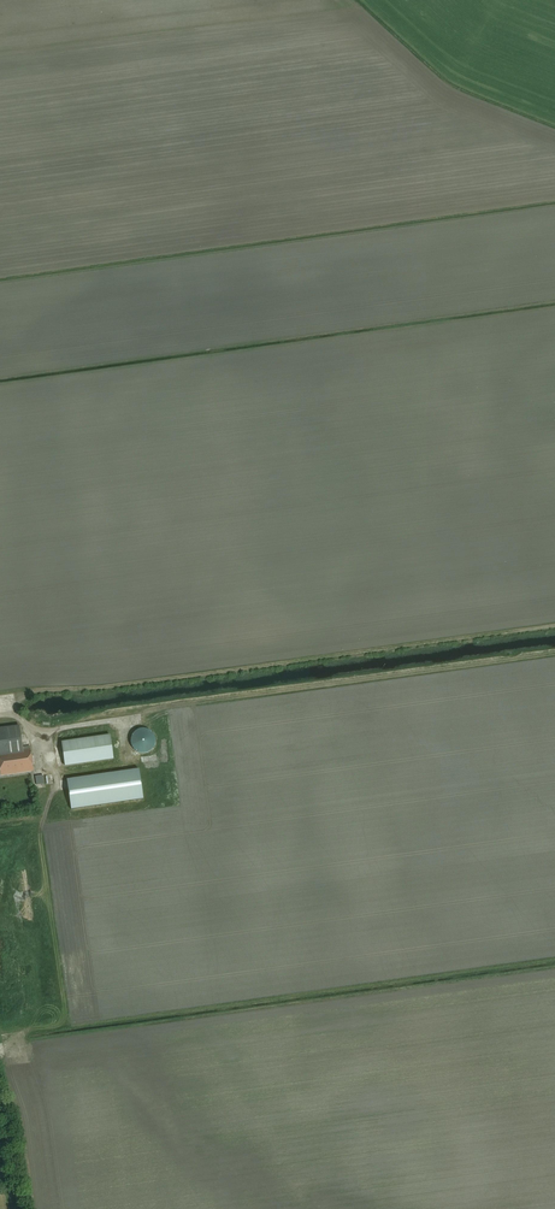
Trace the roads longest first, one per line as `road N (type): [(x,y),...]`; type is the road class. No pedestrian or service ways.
road 1 (track): [(554,627),(36,692),(0,709)]

